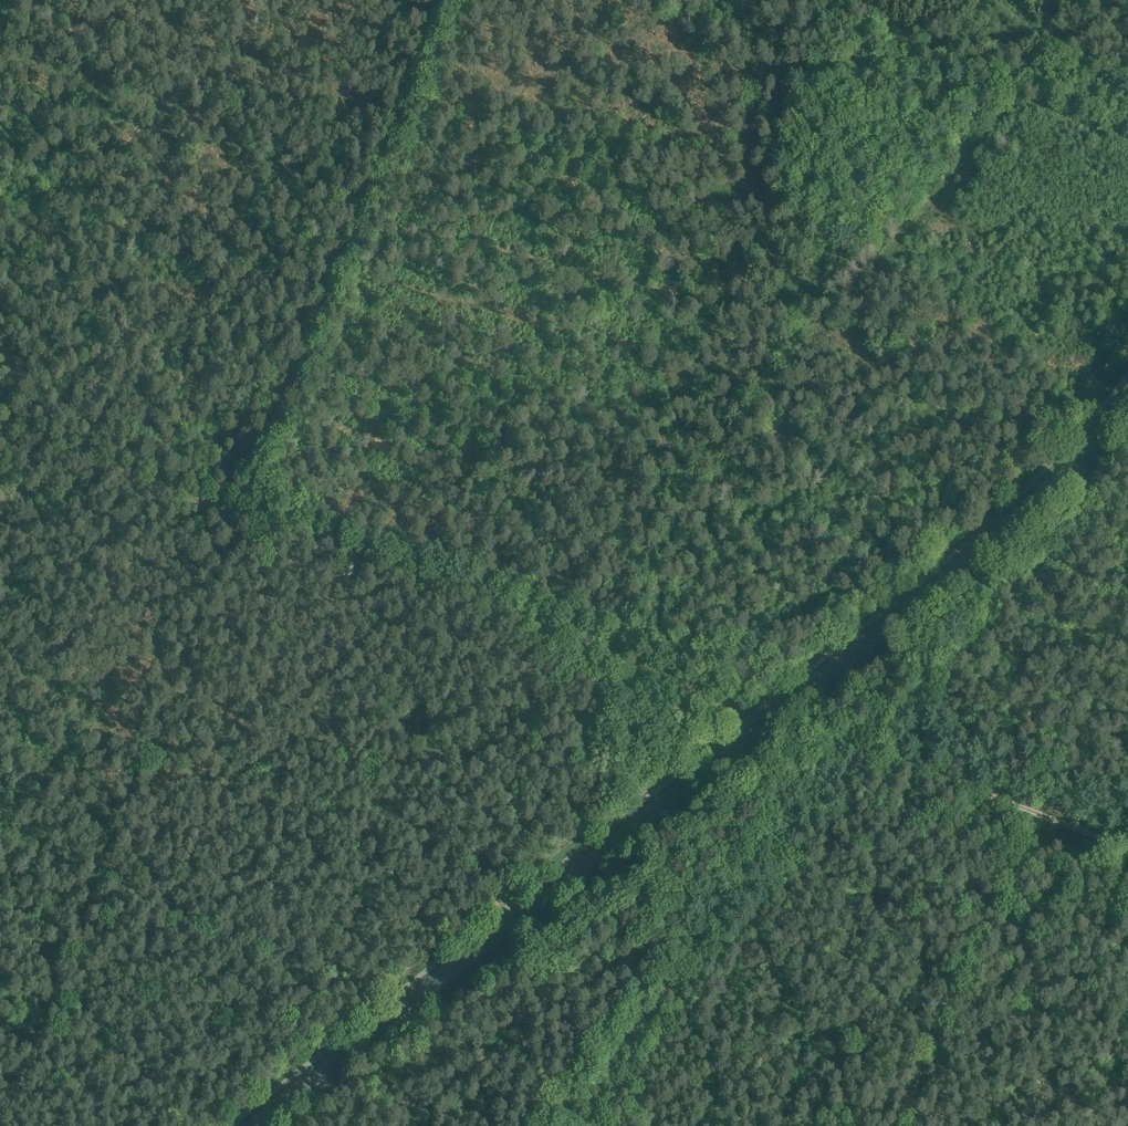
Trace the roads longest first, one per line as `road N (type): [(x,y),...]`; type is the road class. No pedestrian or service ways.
road 1 (secondary): [(251,1125),(1016,525),(1127,413)]
road 2 (track): [(617,658),(668,536),(711,462),(979,148),(1089,0)]
road 3 (track): [(755,713),(232,513)]
road 4 (track): [(232,513),(433,0)]
road 5 (track): [(30,1022),(232,513)]
road 6 (track): [(1033,813),(755,713)]
road 7 (track): [(232,513),(0,430)]

